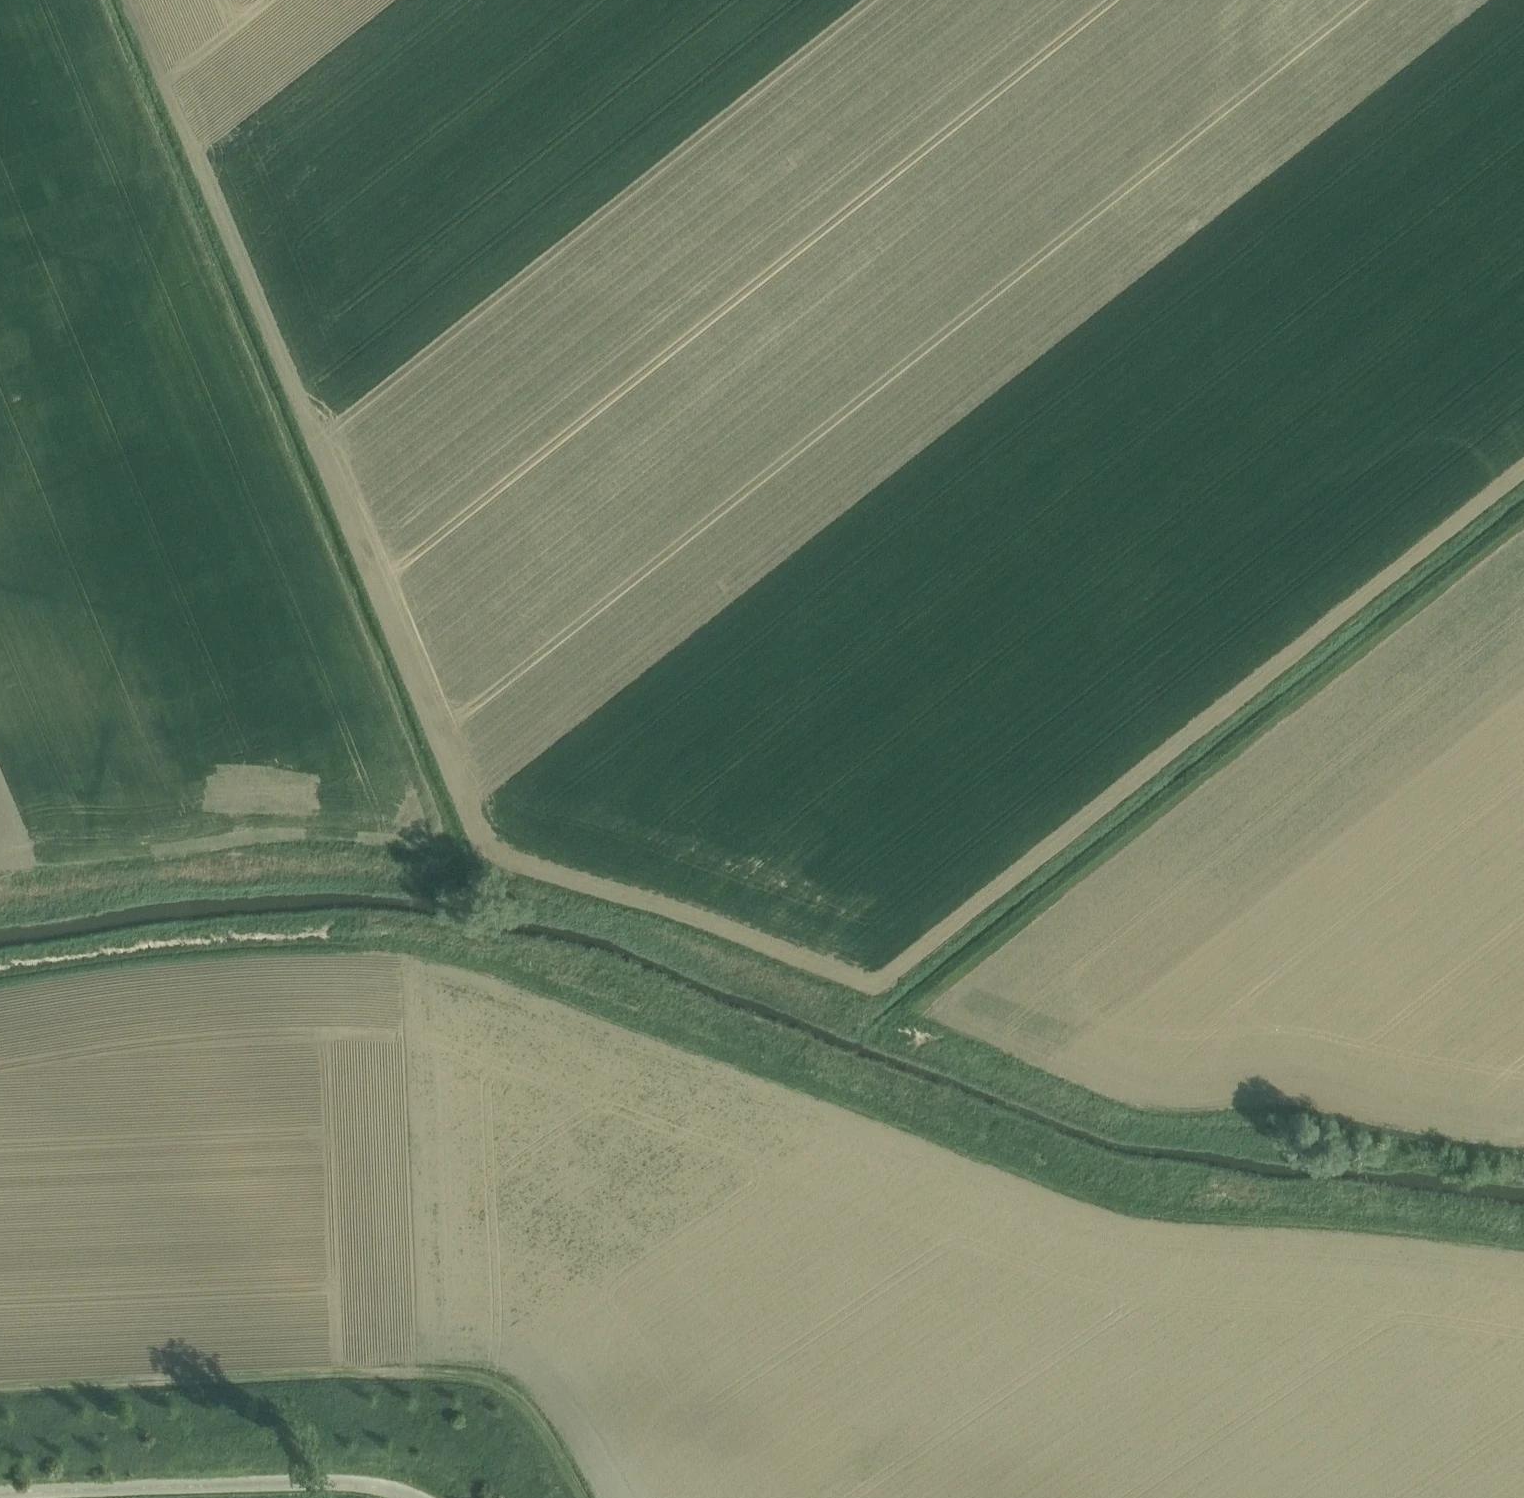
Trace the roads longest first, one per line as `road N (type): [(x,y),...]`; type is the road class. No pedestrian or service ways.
road 1 (unclassified): [(0,1494),(324,1481),(418,1497)]

